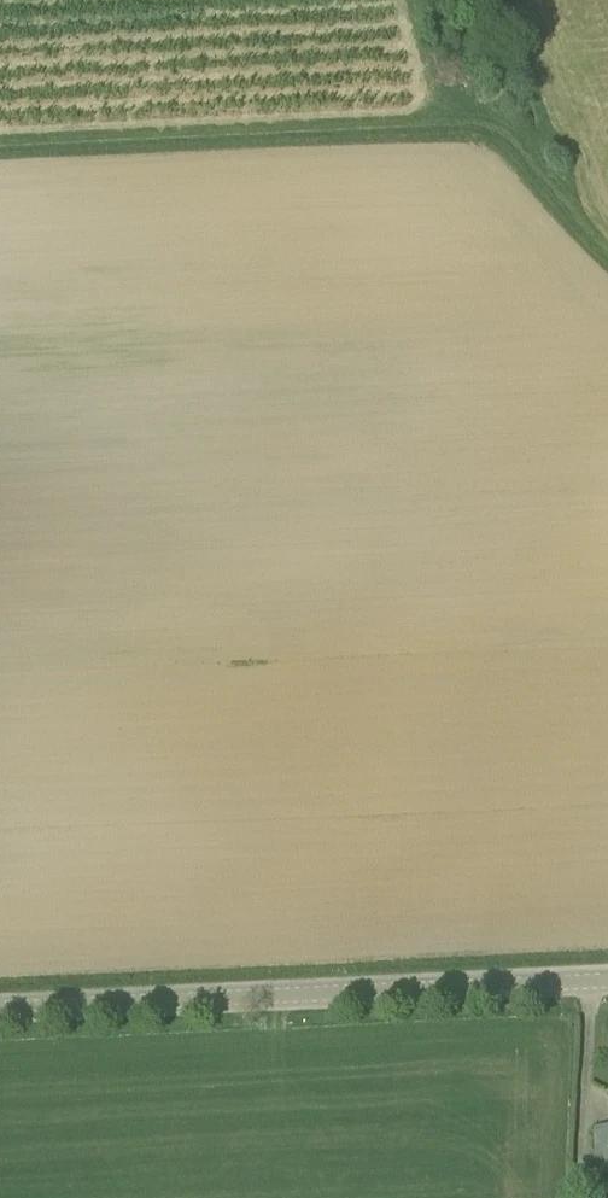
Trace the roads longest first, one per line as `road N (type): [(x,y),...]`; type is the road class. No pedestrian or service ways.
road 1 (tertiary): [(607,980),(0,1008)]

